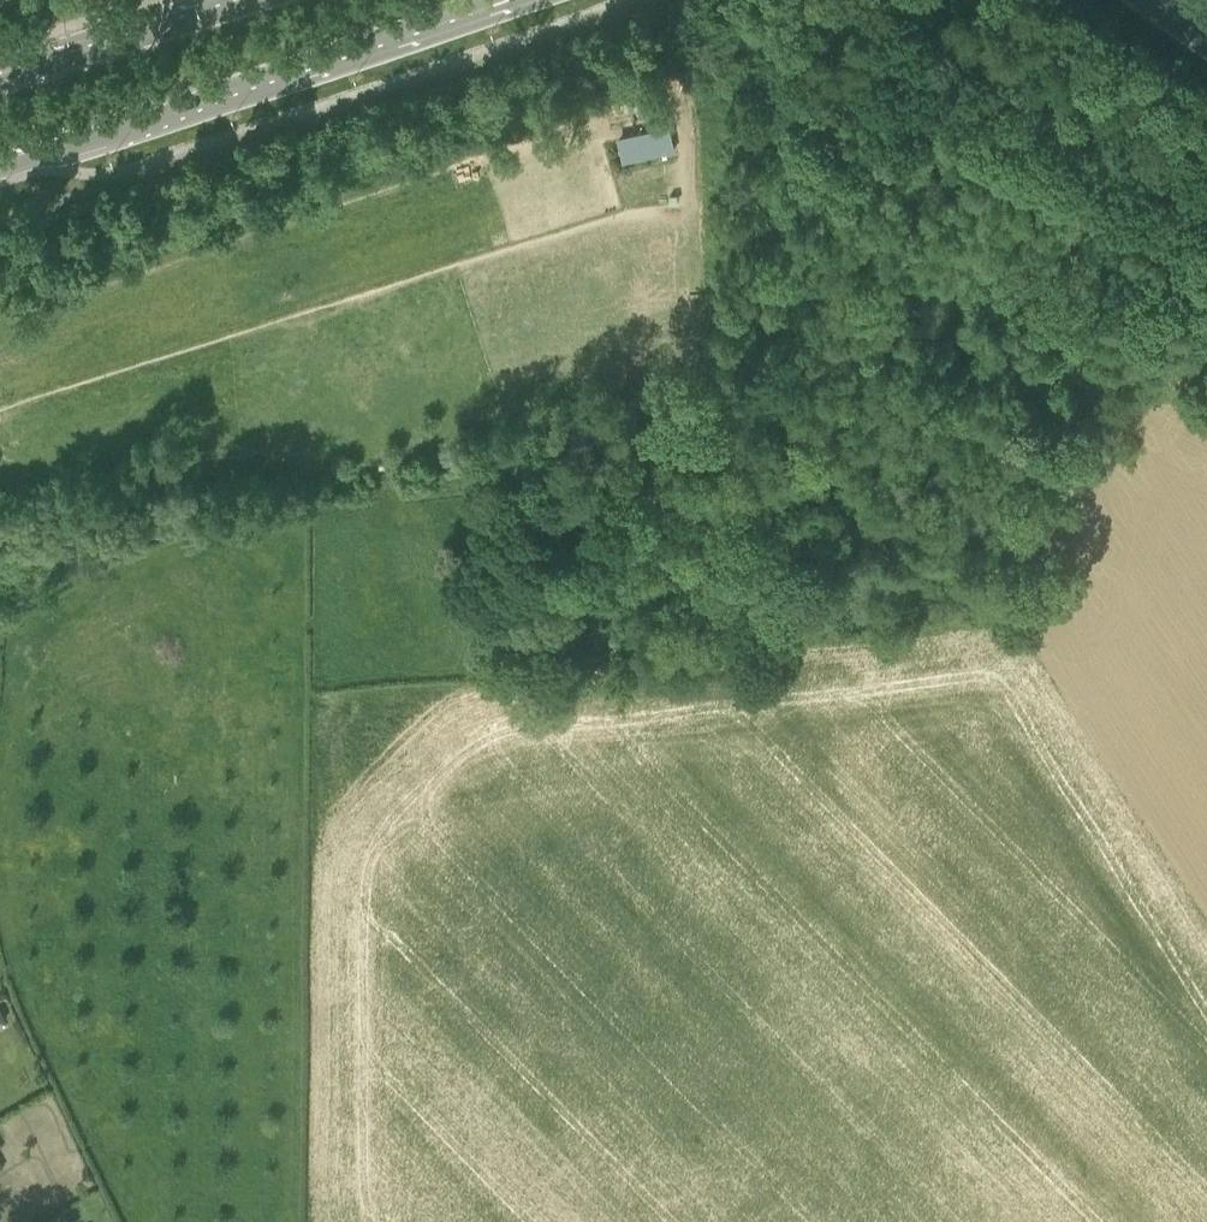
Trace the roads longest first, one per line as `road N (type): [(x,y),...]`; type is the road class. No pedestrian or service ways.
road 1 (tertiary): [(0,169),(488,7)]
road 2 (tertiary): [(247,0),(37,69)]

